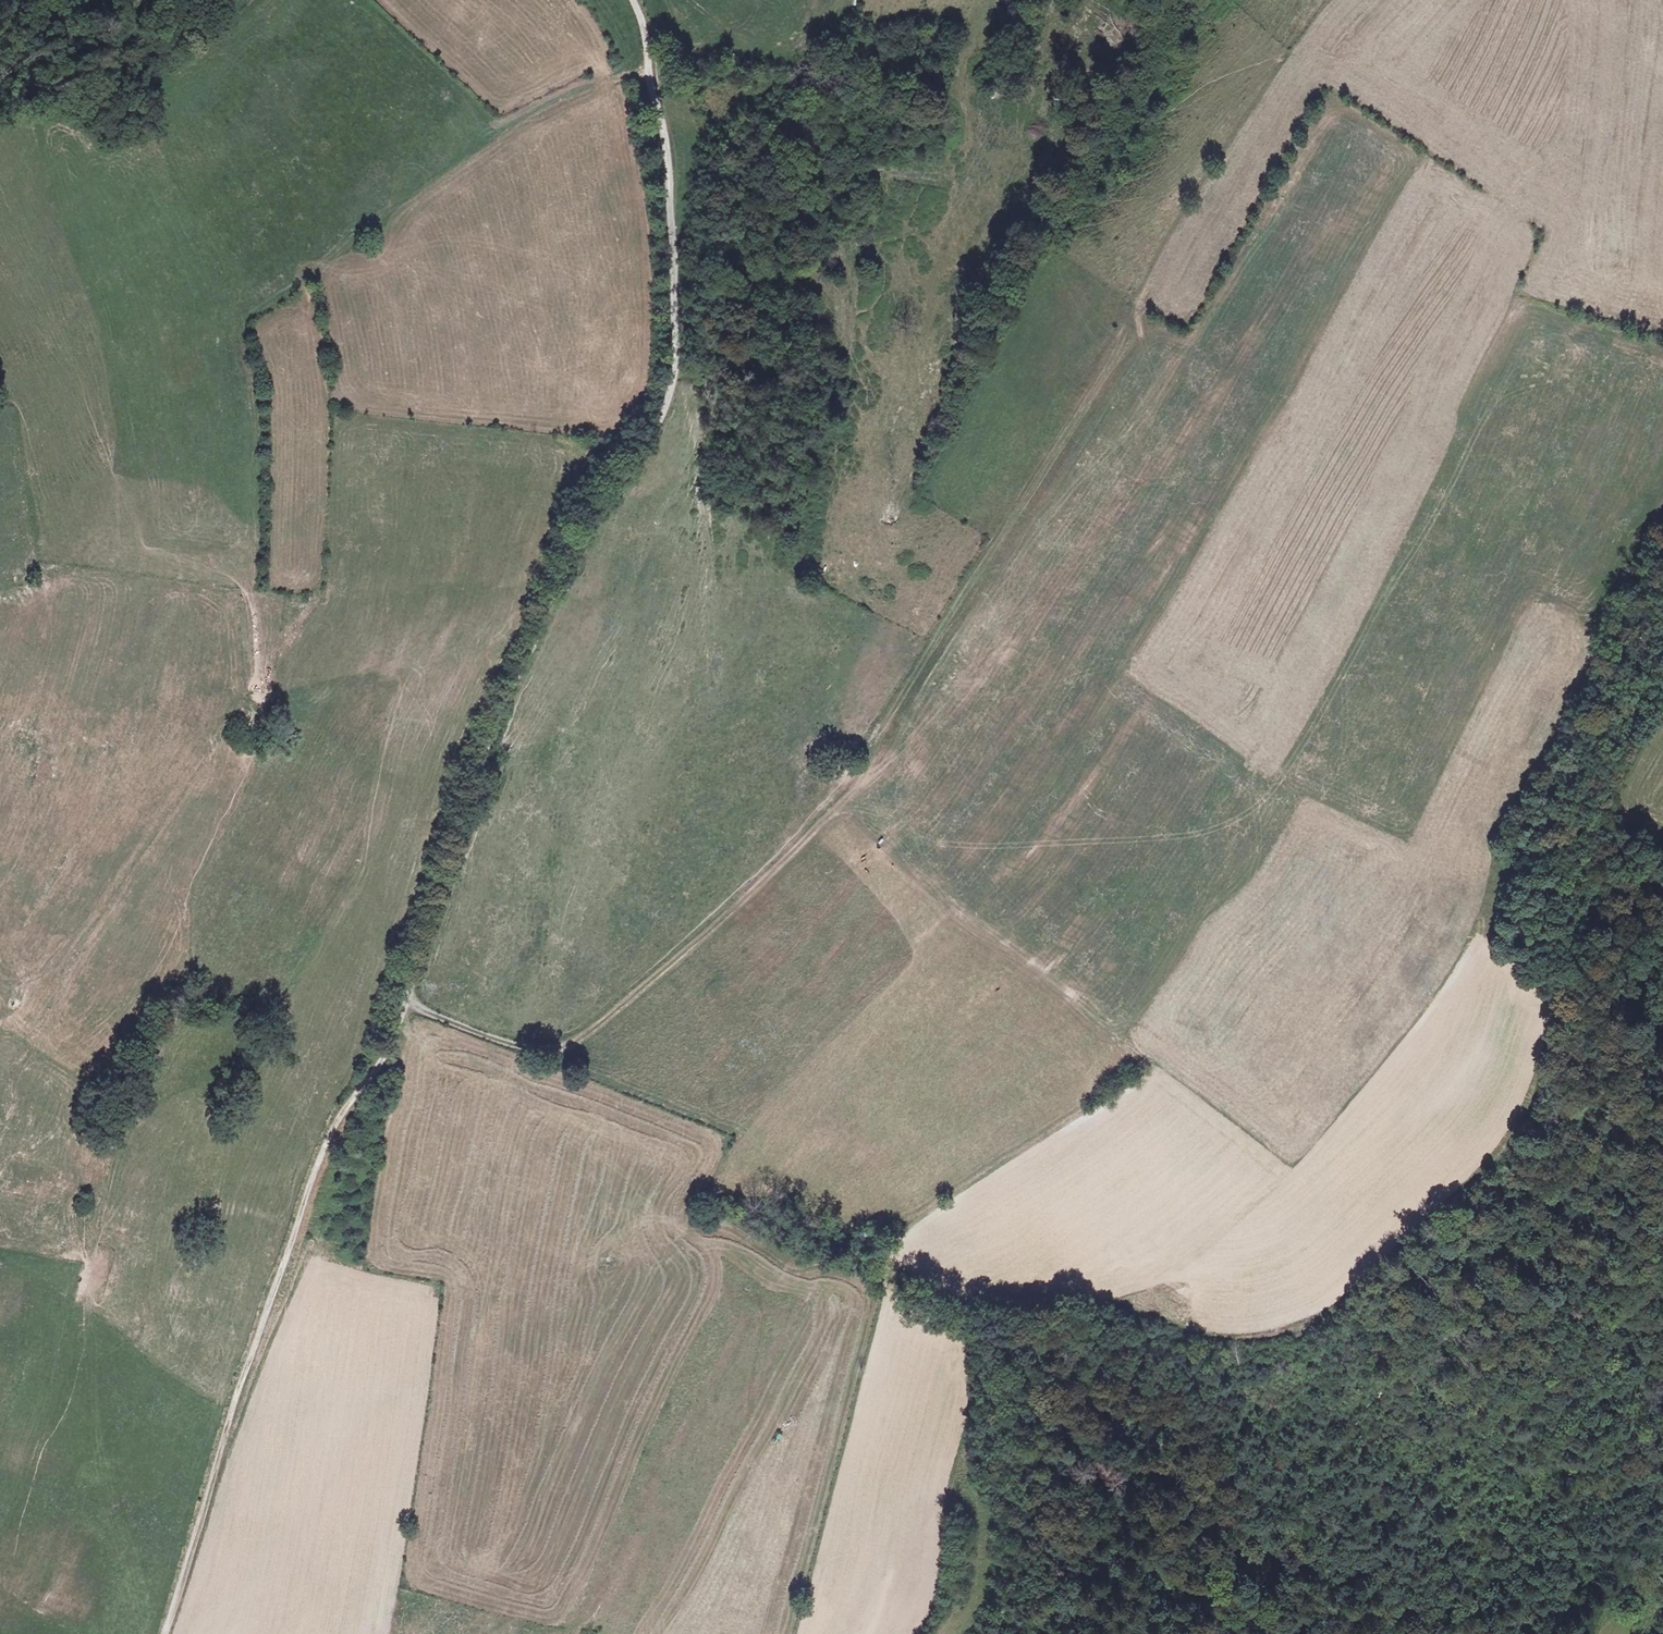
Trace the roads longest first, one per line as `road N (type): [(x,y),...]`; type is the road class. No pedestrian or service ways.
road 1 (track): [(636,0),(667,153),(674,351),(663,415),(586,526),(492,738),(395,1033),(315,1166),(156,1633)]

